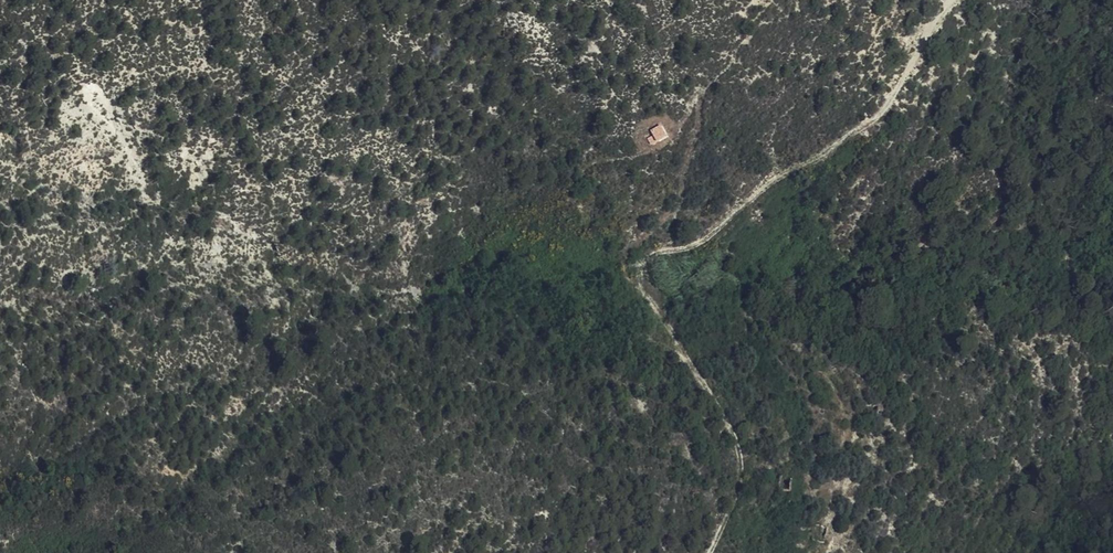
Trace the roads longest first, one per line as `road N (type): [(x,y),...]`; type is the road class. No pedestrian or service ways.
road 1 (track): [(708,552),(742,484),(740,440),(644,287),(648,260),(707,242),(788,176),(878,117),(958,0)]

